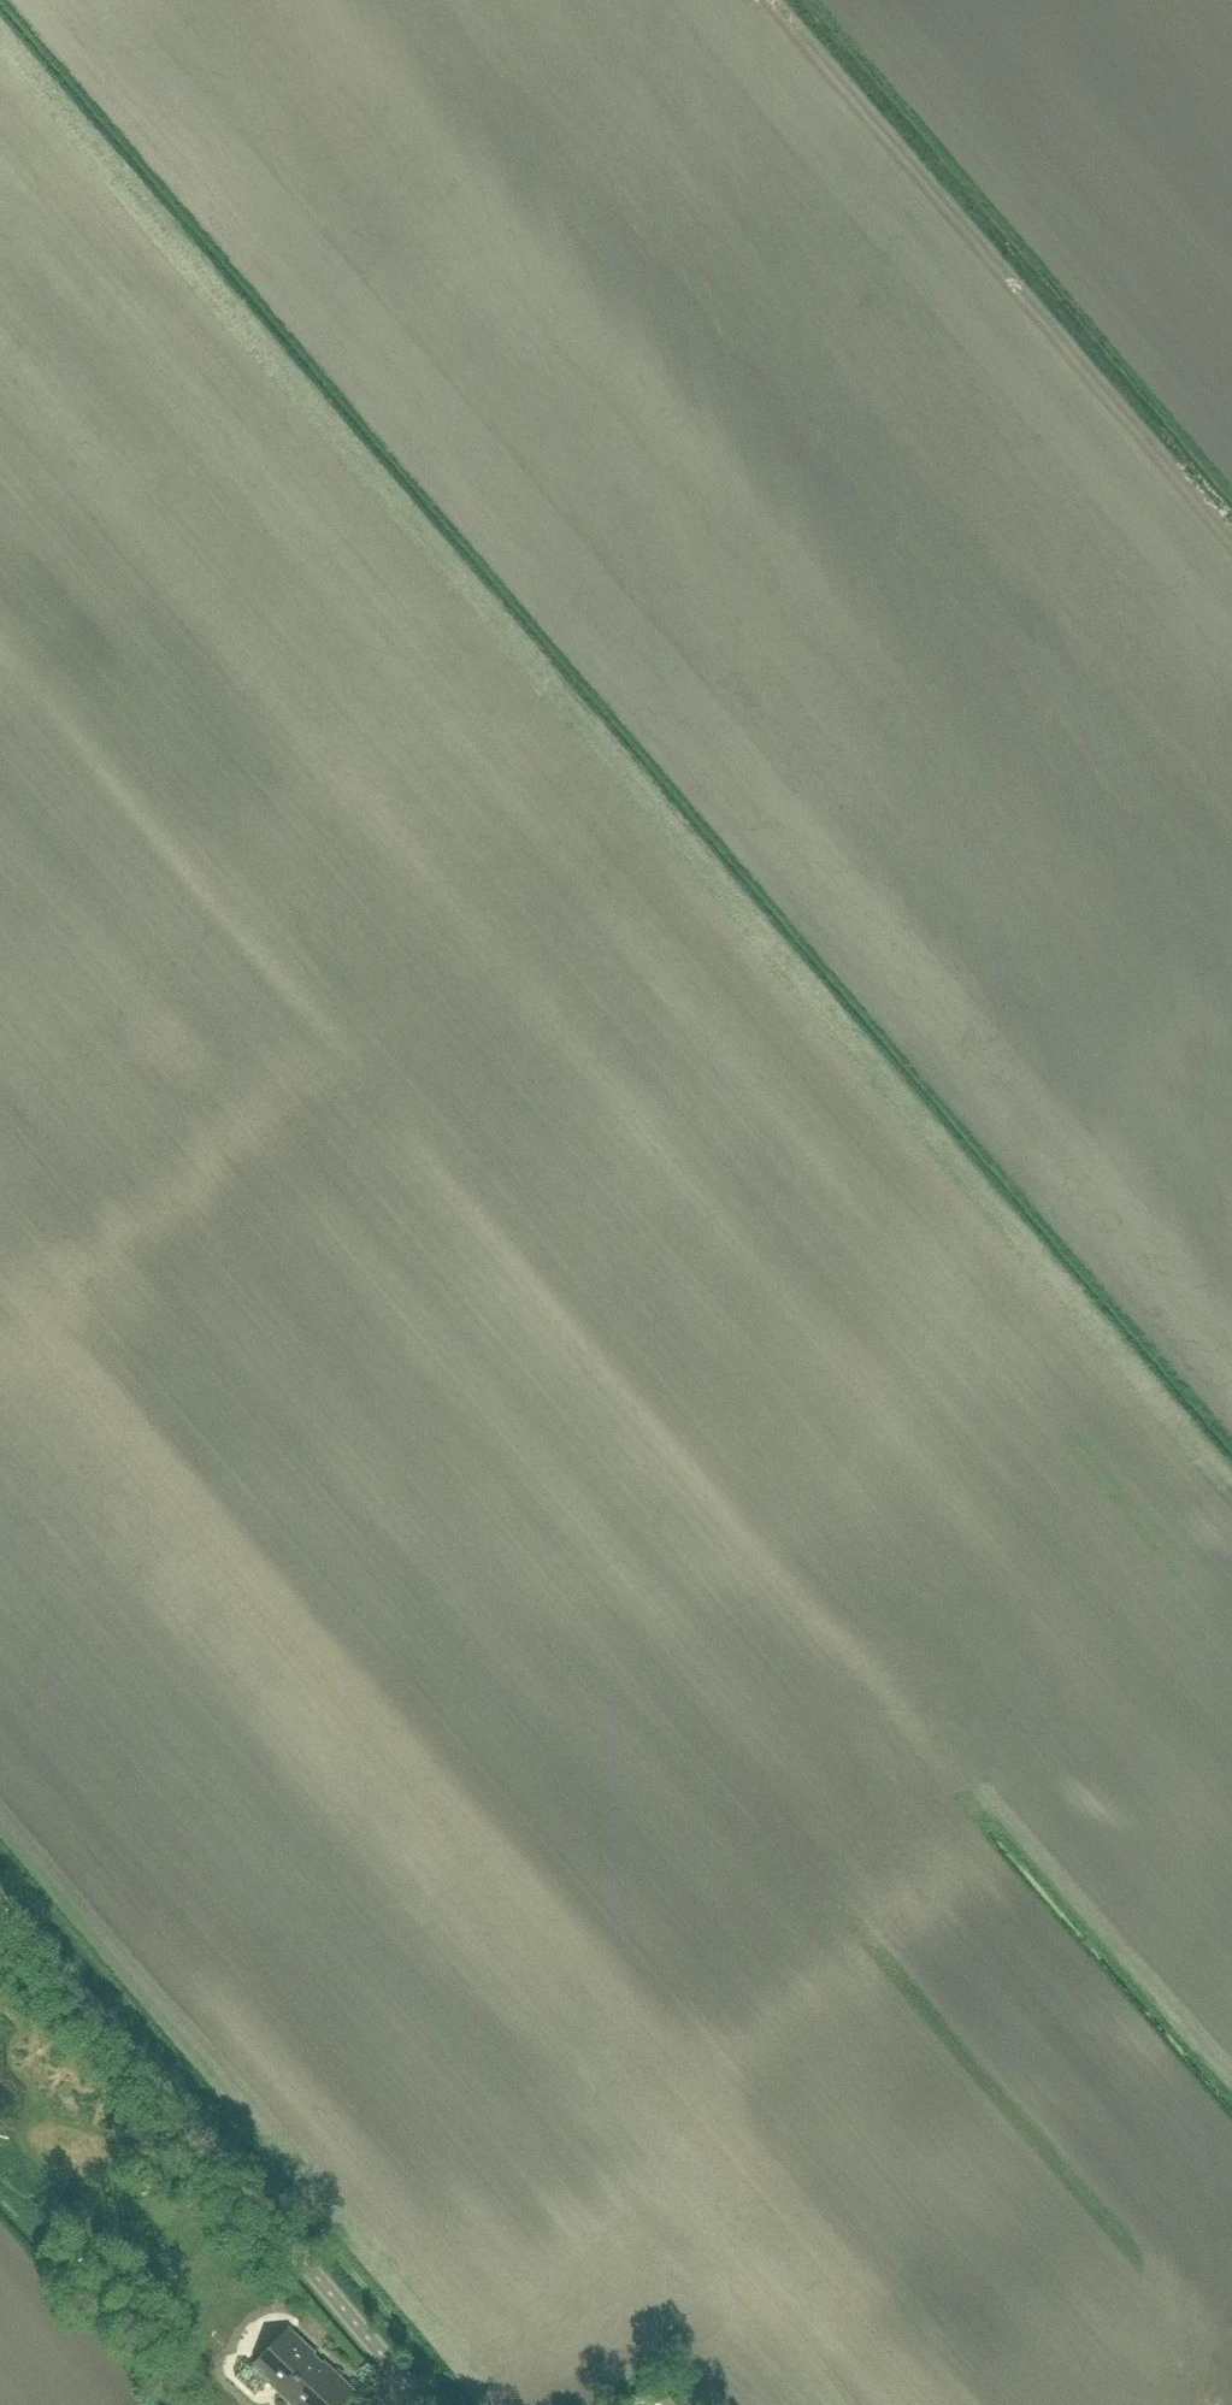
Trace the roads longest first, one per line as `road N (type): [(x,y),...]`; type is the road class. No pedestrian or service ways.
road 1 (unclassified): [(419,2404),(0,1910)]

